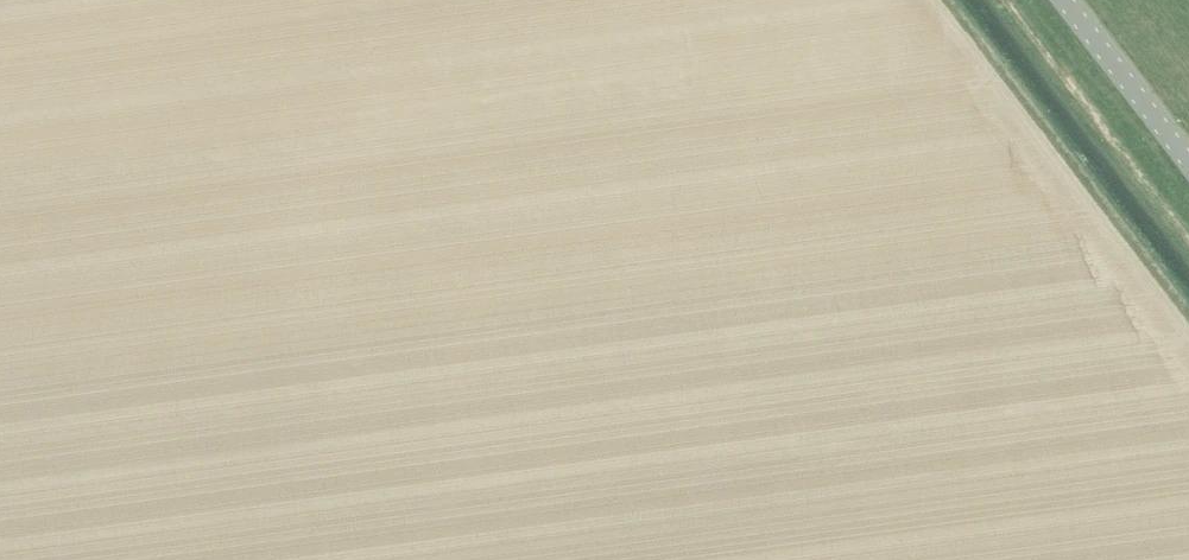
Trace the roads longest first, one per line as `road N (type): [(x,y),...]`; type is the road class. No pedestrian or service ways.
road 1 (unclassified): [(1188,164),(1063,0)]

